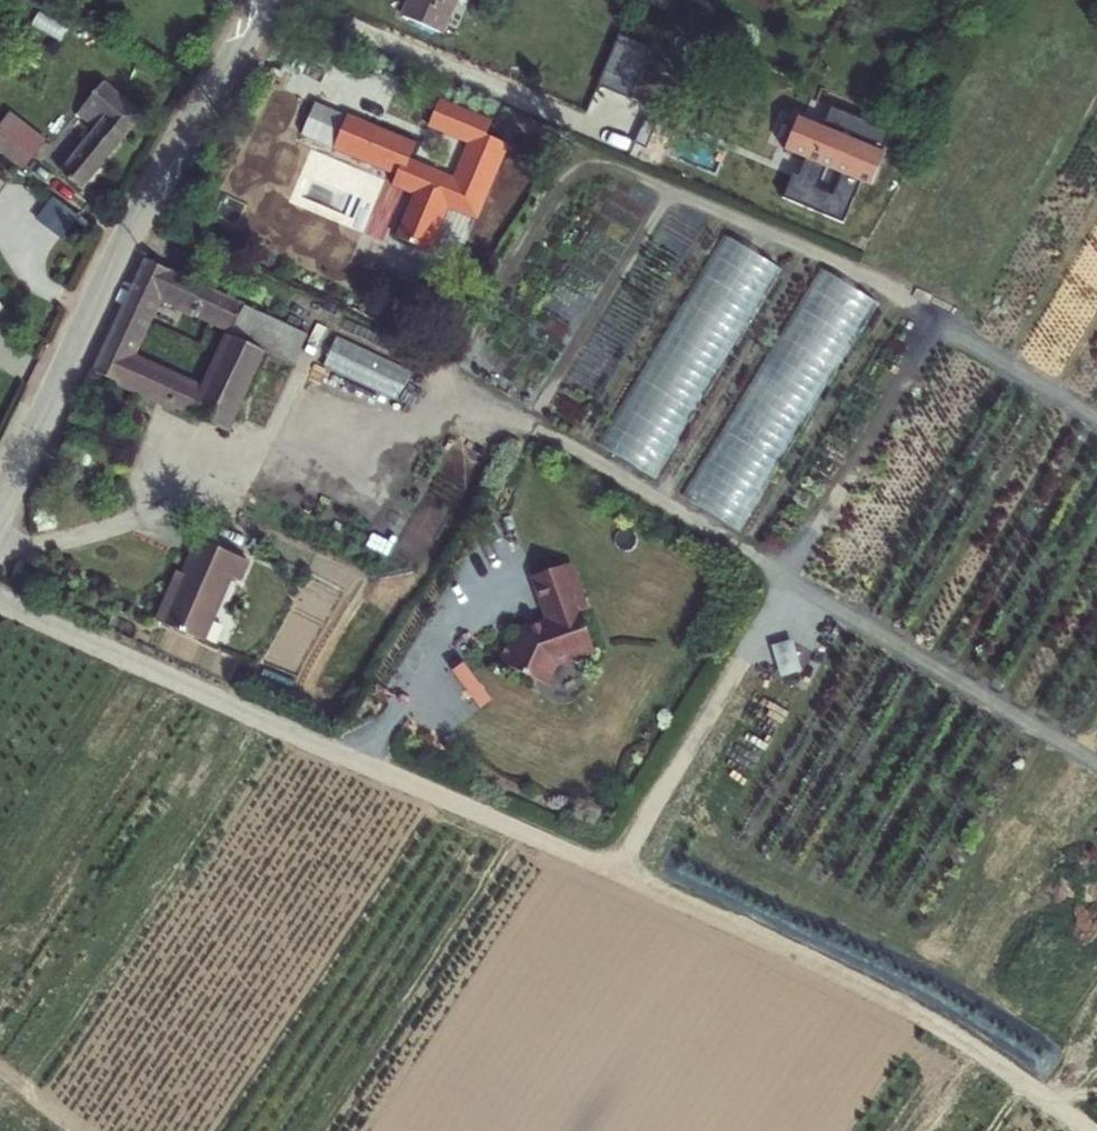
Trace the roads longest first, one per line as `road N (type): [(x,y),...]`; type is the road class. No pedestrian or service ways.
road 1 (unclassified): [(923,1023),(0,606)]
road 2 (residential): [(0,515),(126,247),(270,0)]
road 3 (track): [(1073,1130),(923,1023)]

